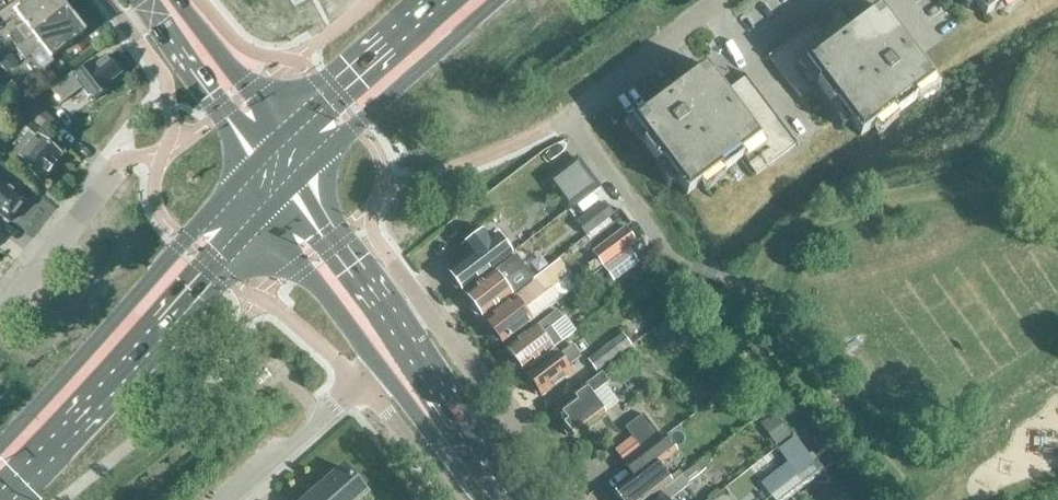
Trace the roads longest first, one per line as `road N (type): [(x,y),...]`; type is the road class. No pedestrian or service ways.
road 1 (secondary): [(6,499),(269,211)]
road 2 (secondary): [(248,169),(0,444)]
road 3 (residential): [(571,499),(425,307),(397,328)]
road 4 (secondary): [(298,181),(496,0)]
road 5 (secondary): [(440,0),(277,141)]
road 6 (unclassified): [(568,116),(723,0)]
road 7 (tertiary): [(269,211),(379,366)]
road 8 (tertiary): [(152,12),(223,112),(248,169)]
road 9 (residential): [(0,315),(114,175)]
road 10 (tertiary): [(397,328),(298,181)]
road 11 (residential): [(230,499),(360,381)]
road 12 (tertiary): [(277,141),(177,0)]
road 13 (tertiary): [(467,470),(454,425),(397,328)]
road 14 (residential): [(360,381),(458,499)]
road 15 (tertiary): [(379,366),(467,470)]

